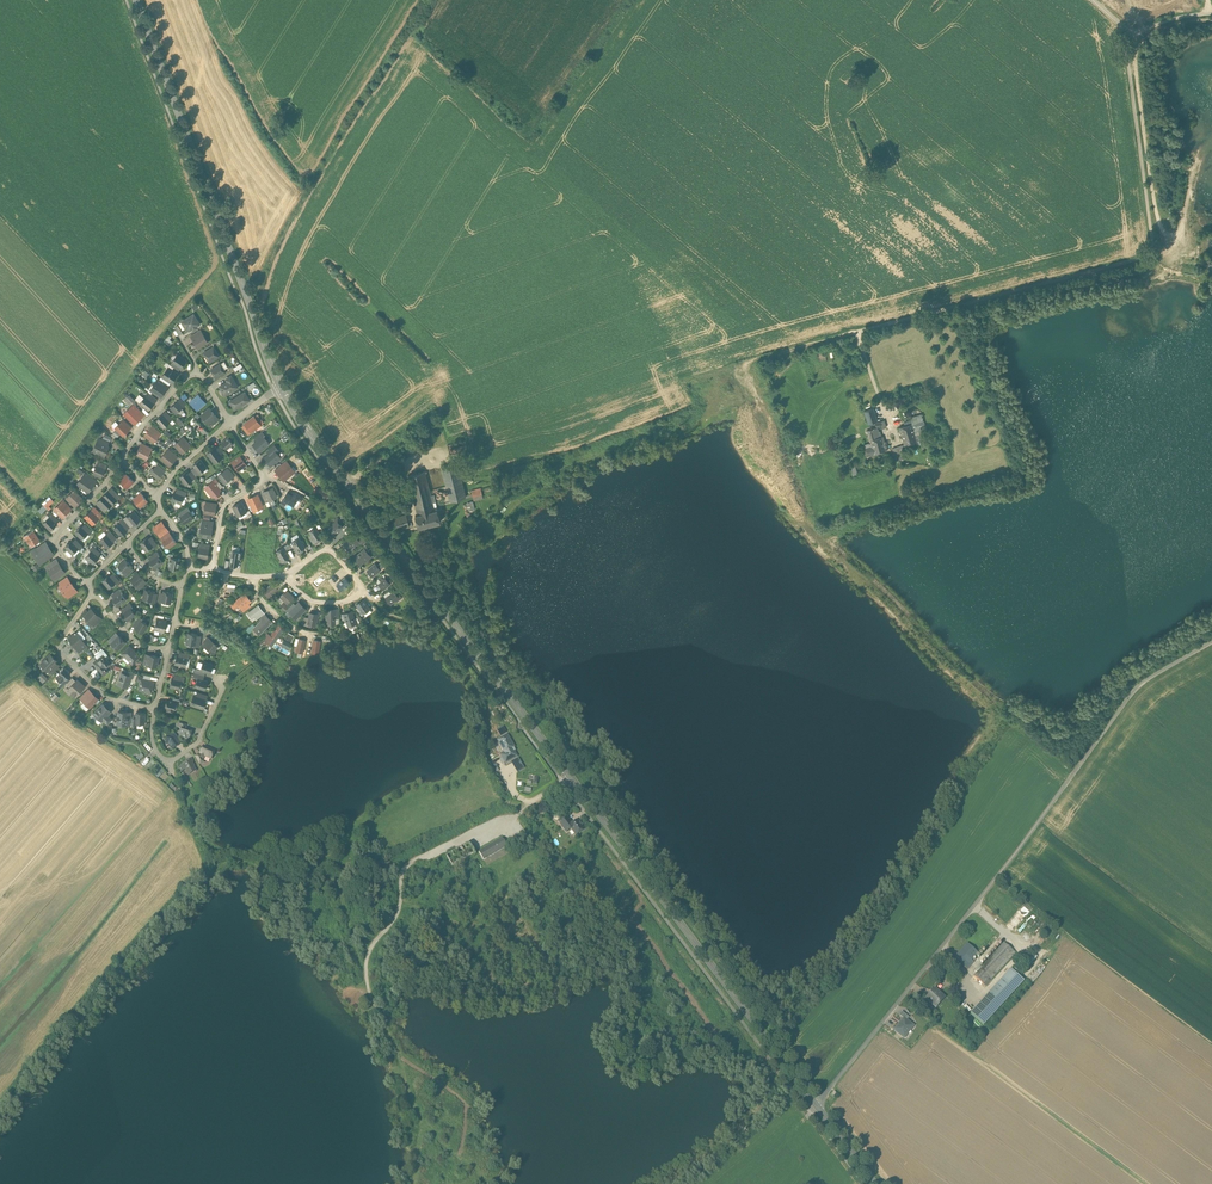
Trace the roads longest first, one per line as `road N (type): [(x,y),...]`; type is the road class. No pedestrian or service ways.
road 1 (tertiary): [(281,387),(816,1105)]
road 2 (unclassified): [(1211,13),(1179,17),(1128,35),(1126,42),(1150,255),(807,347)]
road 3 (unclassified): [(816,1105),(1130,694),(1211,641)]
road 4 (tertiary): [(136,0),(281,387)]
road 5 (residential): [(92,592),(60,652),(104,695),(155,707)]
road 6 (residential): [(231,423),(263,475),(223,504),(211,568)]
road 7 (residential): [(155,707),(153,746),(167,761),(196,746),(220,682)]
road 8 (residential): [(86,584),(57,536),(123,457)]

